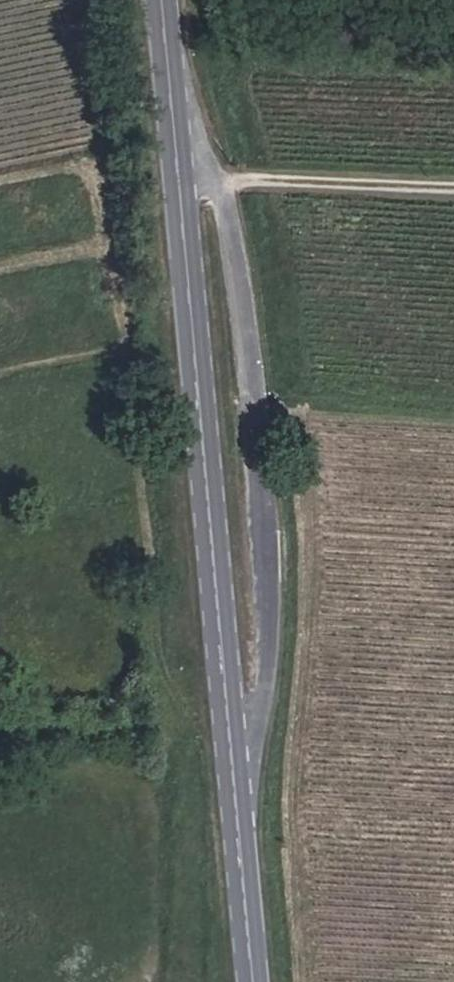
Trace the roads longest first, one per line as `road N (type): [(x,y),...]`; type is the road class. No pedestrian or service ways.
road 1 (track): [(171,981),(184,774),(85,0)]
road 2 (secondary): [(253,981),(159,0)]

